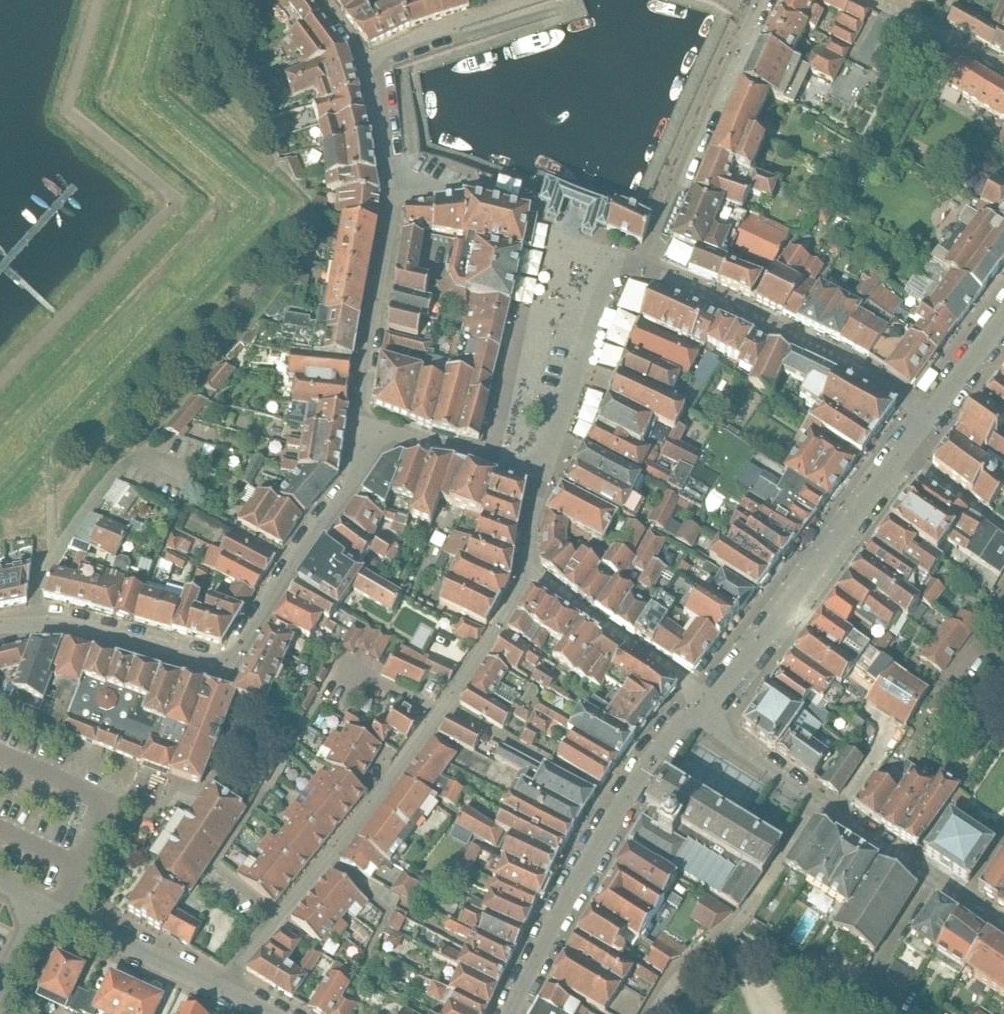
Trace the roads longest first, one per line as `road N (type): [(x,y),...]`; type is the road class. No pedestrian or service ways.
road 1 (residential): [(221,990),(377,798),(494,632),(527,571),(541,475)]
road 2 (residential): [(36,623),(94,628),(227,666),(350,483),(364,456),(363,438)]
road 3 (residential): [(509,1013),(623,805),(694,712)]
road 4 (residential): [(694,712),(784,610),(900,455)]
road 5 (residential): [(929,415),(835,355),(641,264)]
road 6 (residential): [(641,264),(767,0)]
road 7 (residential): [(653,1013),(690,964),(739,922),(819,802)]
road 8 (residential): [(641,264),(588,268),(549,388),(557,431),(541,475)]
road 9 (residential): [(363,438),(396,181)]
road 10 (residential): [(1003,925),(819,802)]
road 11 (residential): [(221,990),(41,902)]
road 12 (residential): [(36,623),(44,578),(60,549),(134,454)]
road 13 (residential): [(363,65),(414,38),(531,0)]
road 14 (residential): [(819,802),(694,712)]
road 15 (residential): [(488,456),(524,308)]
road 16 (residential): [(1003,71),(875,0)]
road 17 (residential): [(534,207),(469,185),(396,181)]
road 18 (residential): [(488,456),(396,433),(363,438)]
road 19 (residential): [(900,455),(1003,528)]
road 20 (residential): [(929,415),(1003,314)]
road 21 (residential): [(396,181),(363,65)]

